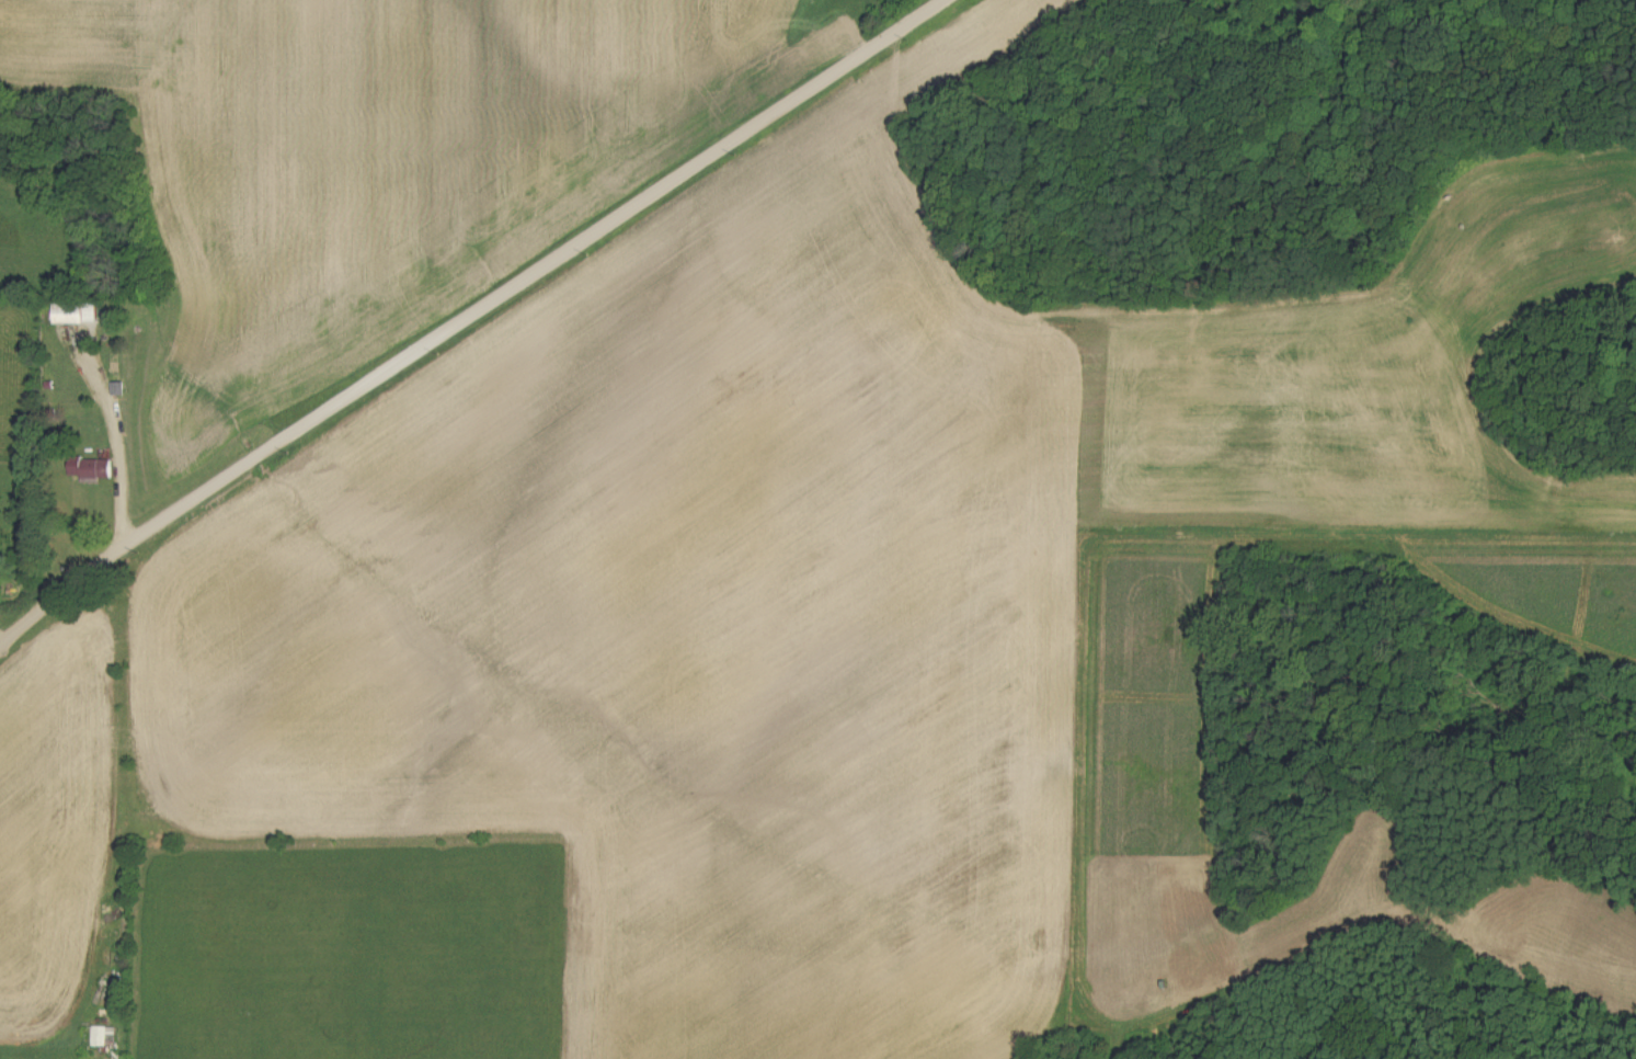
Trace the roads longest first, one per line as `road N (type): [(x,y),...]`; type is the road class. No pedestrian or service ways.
road 1 (residential): [(0,643),(107,551),(940,0)]

